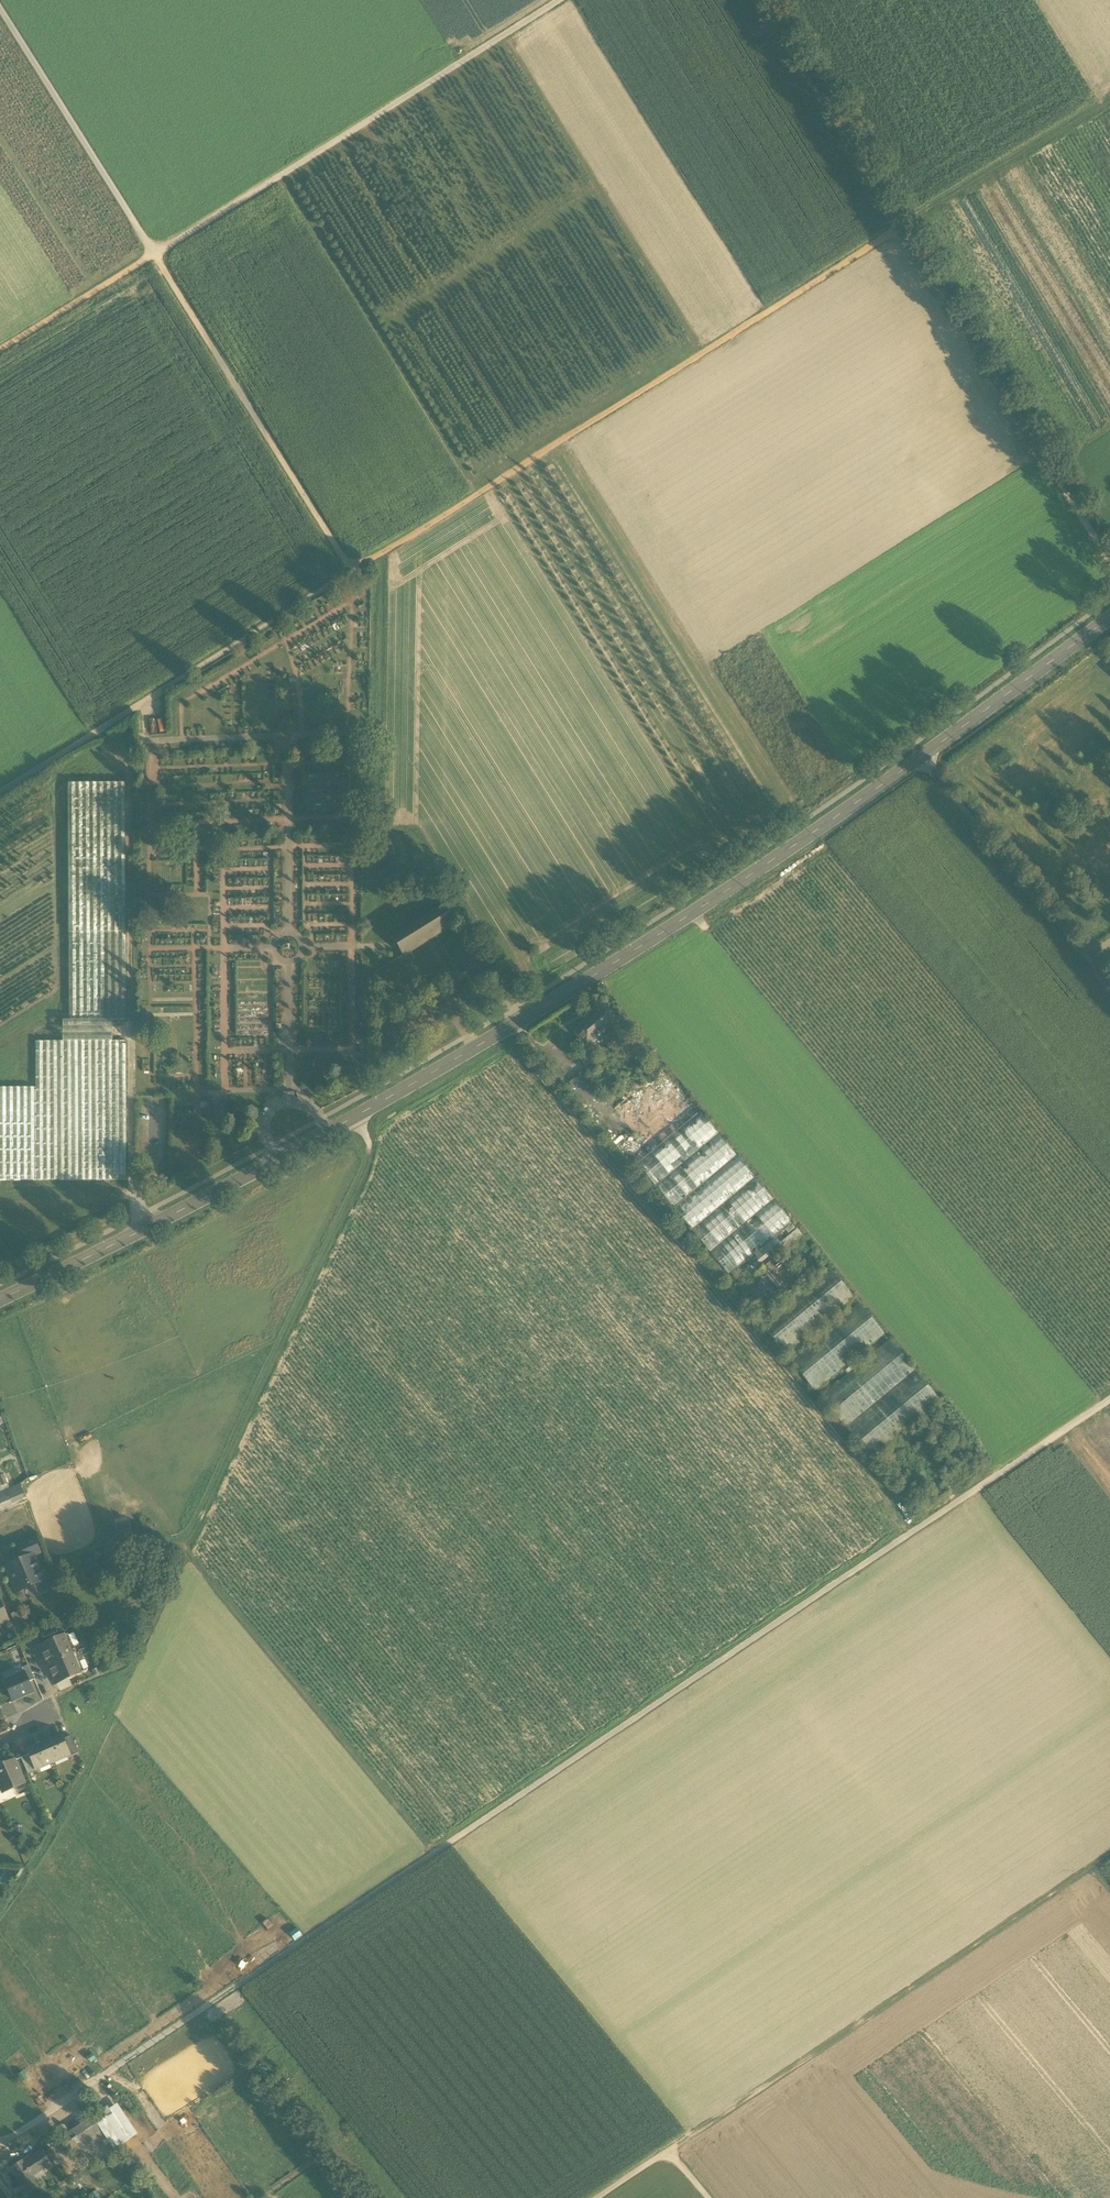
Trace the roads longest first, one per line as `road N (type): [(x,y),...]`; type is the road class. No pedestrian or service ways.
road 1 (track): [(1109,1400),(0,2145)]
road 2 (tertiary): [(0,1299),(208,1197),(518,1023),(819,829),(1109,618)]
road 3 (track): [(139,705),(901,227)]
road 4 (track): [(354,1117),(372,1151),(186,1560),(433,1854)]
road 5 (track): [(0,8),(155,254),(564,0)]
road 6 (track): [(757,0),(1109,559)]
road 7 (track): [(353,572),(155,254),(0,351)]
road 8 (track): [(1109,1853),(668,2150)]
road 9 (track): [(1109,986),(920,758)]
road 10 (track): [(1109,96),(901,227)]
road 11 (track): [(518,1023),(446,899),(368,947)]
road 12 (track): [(0,792),(139,705)]
road 13 (track): [(186,1560),(140,1540),(58,1564)]

